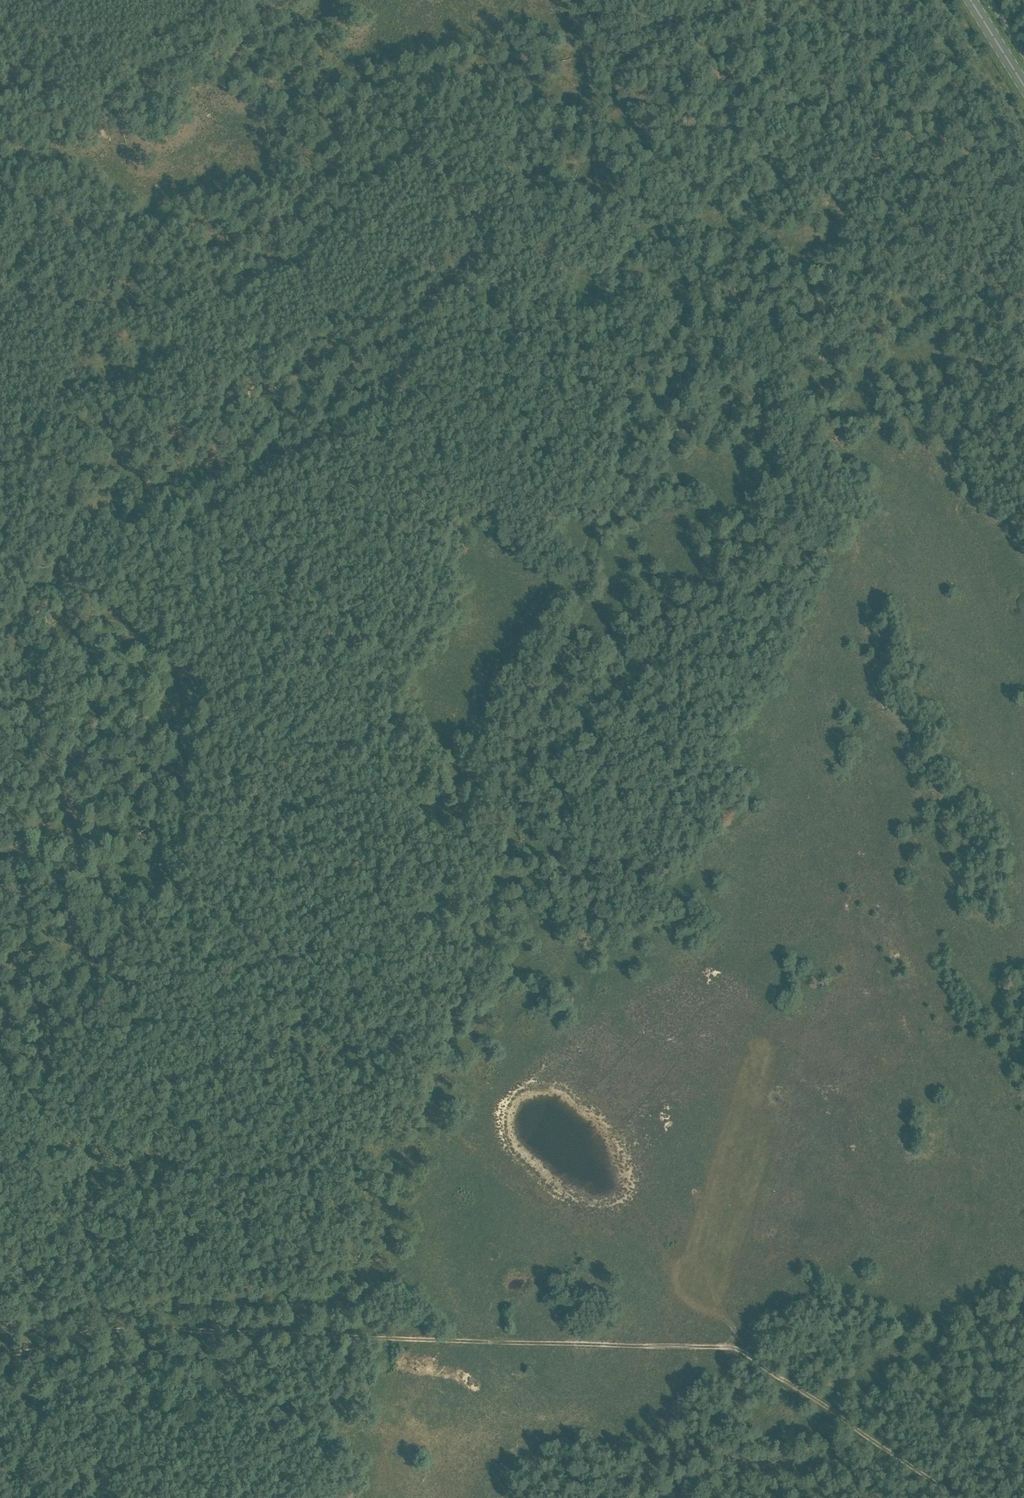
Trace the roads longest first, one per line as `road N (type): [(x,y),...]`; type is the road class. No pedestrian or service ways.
road 1 (track): [(0,1360),(115,1329),(732,1349),(958,1497)]

